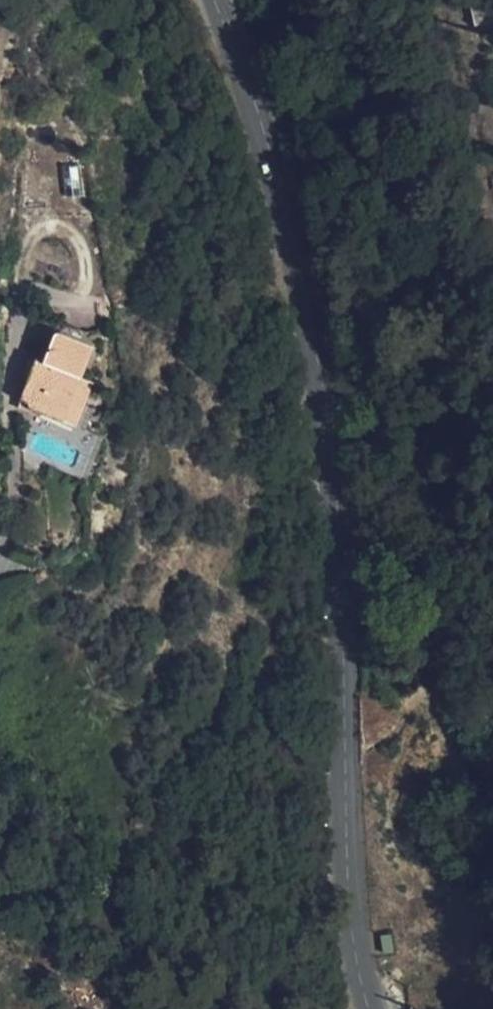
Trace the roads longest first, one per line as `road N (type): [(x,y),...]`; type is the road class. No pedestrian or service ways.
road 1 (secondary): [(367,1008),(349,922),(341,632),(319,372),(270,151),(213,0)]
road 2 (residential): [(0,563),(13,514),(11,432)]

